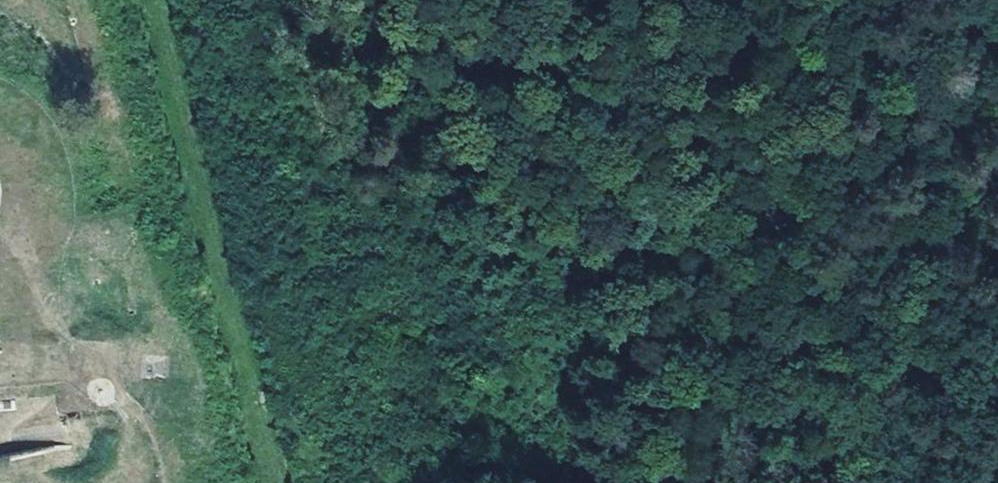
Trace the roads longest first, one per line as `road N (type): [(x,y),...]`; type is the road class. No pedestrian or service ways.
road 1 (track): [(823,0),(730,462)]
road 2 (track): [(370,482),(352,258),(311,53)]

